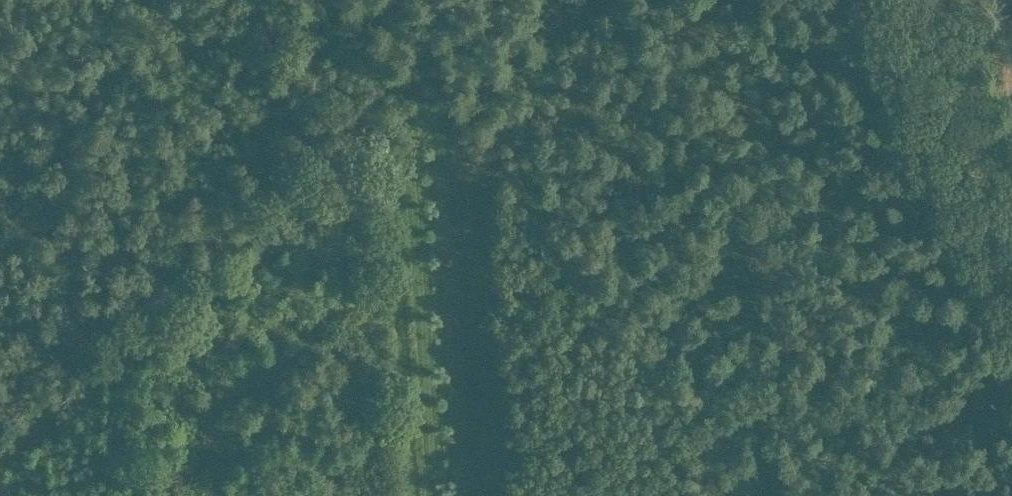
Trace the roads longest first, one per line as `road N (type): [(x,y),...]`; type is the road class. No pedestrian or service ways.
road 1 (track): [(574,20),(410,140),(433,495)]
road 2 (track): [(914,0),(1011,263)]

